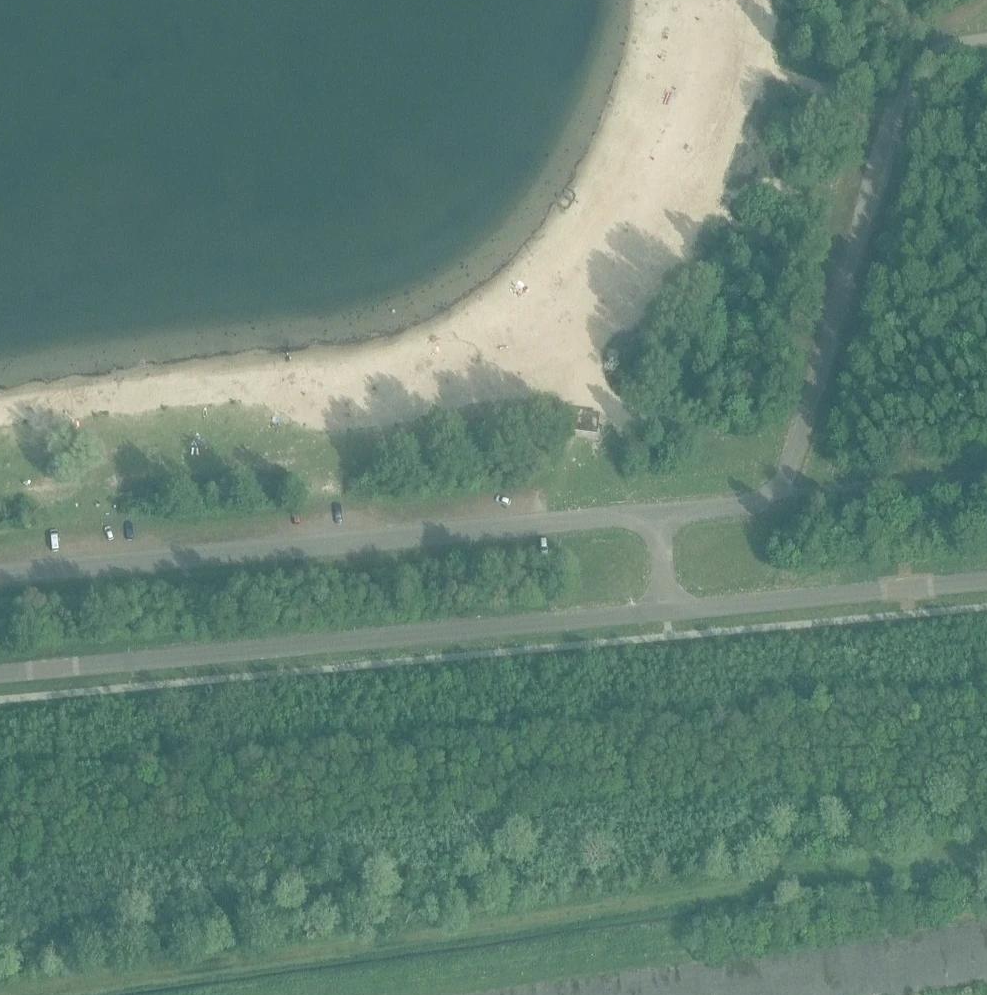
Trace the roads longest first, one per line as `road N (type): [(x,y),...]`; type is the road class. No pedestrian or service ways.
road 1 (unclassified): [(0,674),(666,611)]
road 2 (unclassified): [(655,515),(0,578)]
road 3 (unclassified): [(655,515),(764,502),(781,484),(899,109),(918,69),(942,48),(986,40)]
road 4 (unclassified): [(666,611),(986,583)]

